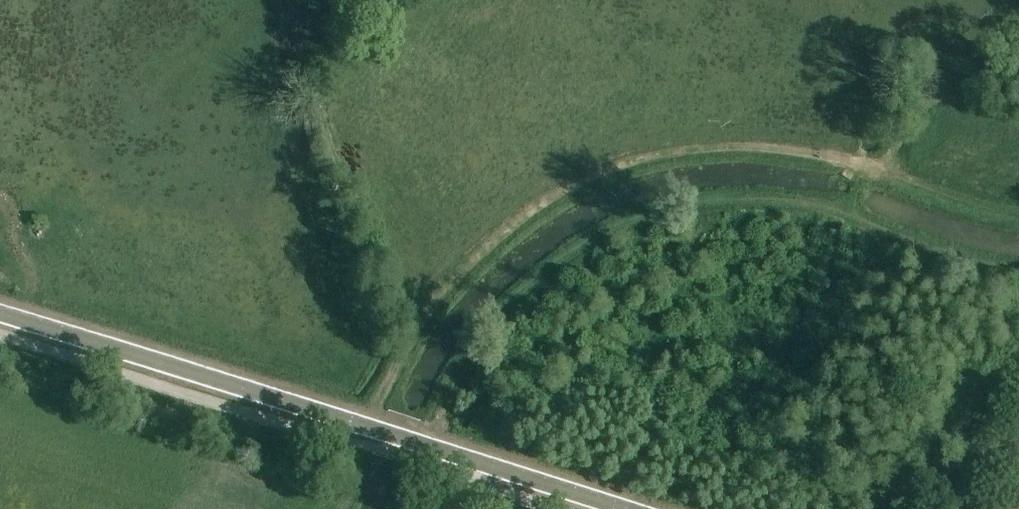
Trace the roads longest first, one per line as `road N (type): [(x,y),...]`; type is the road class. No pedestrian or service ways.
road 1 (track): [(1018,212),(773,154),(677,153),(565,190),(494,245),(414,338)]
road 2 (tertiary): [(625,508),(0,318)]

